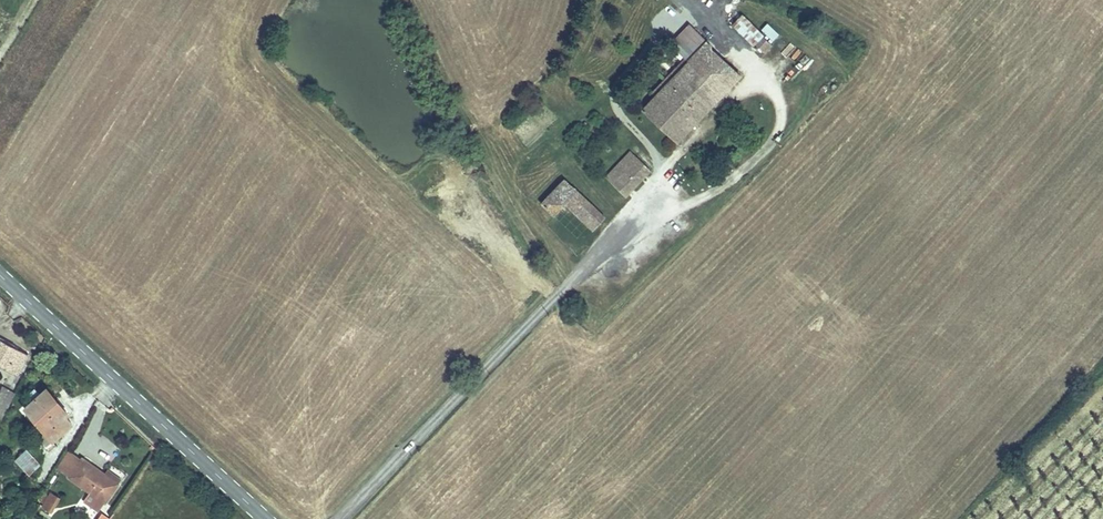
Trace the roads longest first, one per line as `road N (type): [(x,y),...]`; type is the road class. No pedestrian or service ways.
road 1 (secondary): [(0,277),(265,518)]

